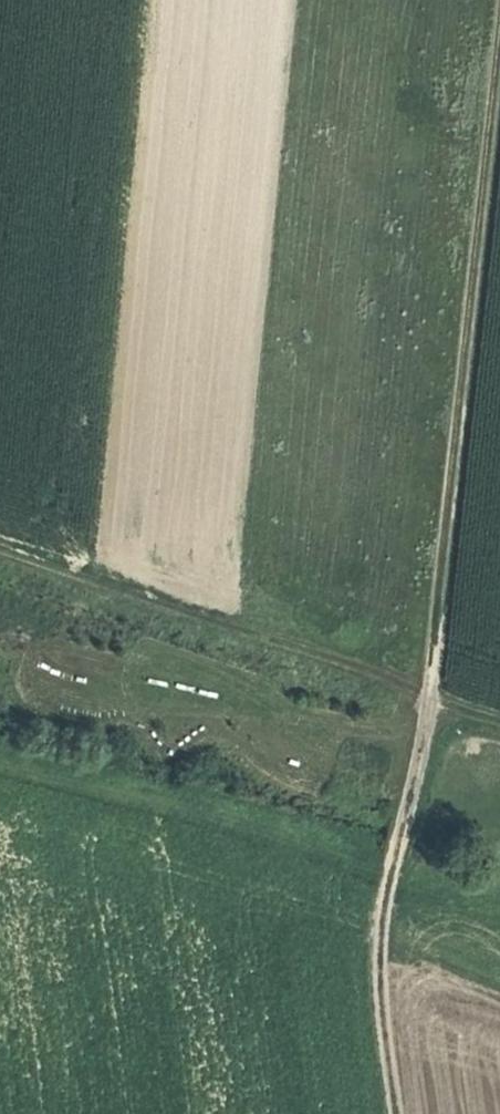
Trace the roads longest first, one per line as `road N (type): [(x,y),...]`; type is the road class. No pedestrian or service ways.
road 1 (track): [(392,1113),(375,950),(434,704),(499,64)]
road 2 (track): [(499,720),(0,553)]
road 3 (track): [(499,998),(375,950)]

